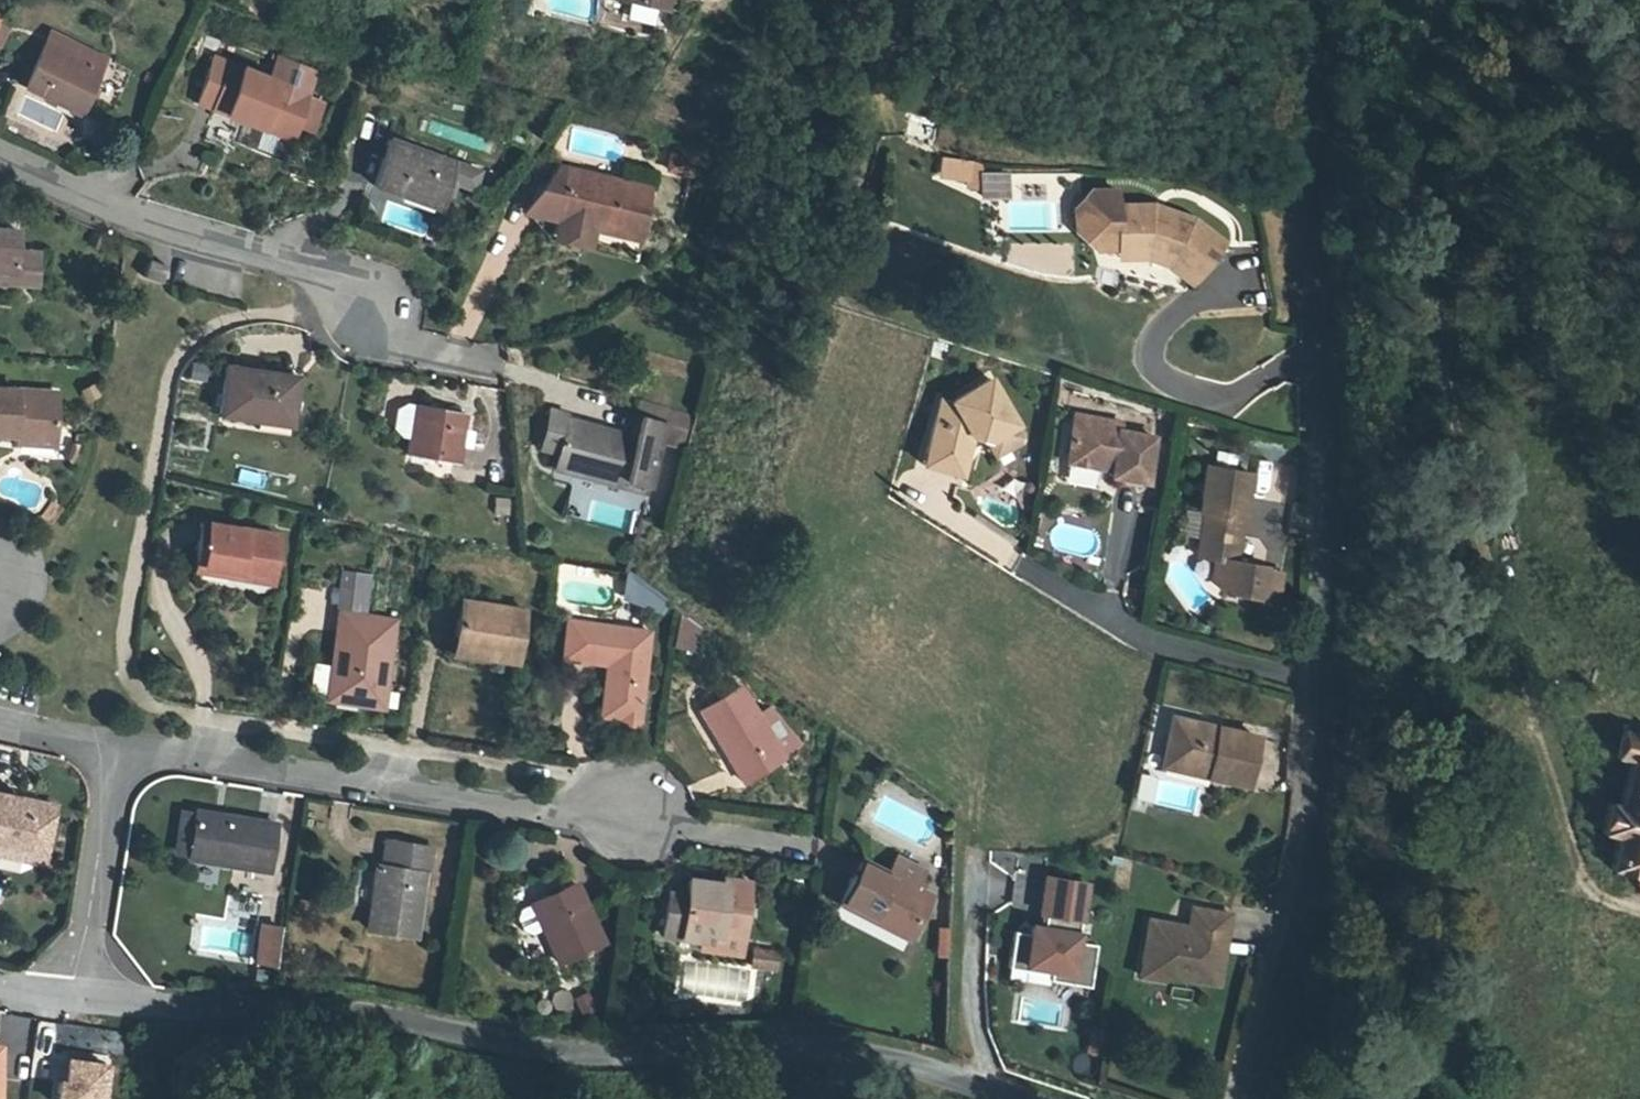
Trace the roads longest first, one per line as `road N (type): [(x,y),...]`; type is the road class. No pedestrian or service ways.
road 1 (residential): [(1005,1098),(846,1050),(566,1053),(81,997)]
road 2 (residential): [(107,759),(649,822)]
road 3 (residential): [(0,168),(145,245),(494,367)]
road 4 (residential): [(1234,1098),(1281,935),(1314,687)]
road 5 (residential): [(1314,687),(1322,439),(1308,281)]
road 6 (residential): [(1024,578),(1149,644),(1314,687)]
road 7 (unclassified): [(1308,281),(1310,0)]
road 8 (residential): [(81,997),(107,759)]

